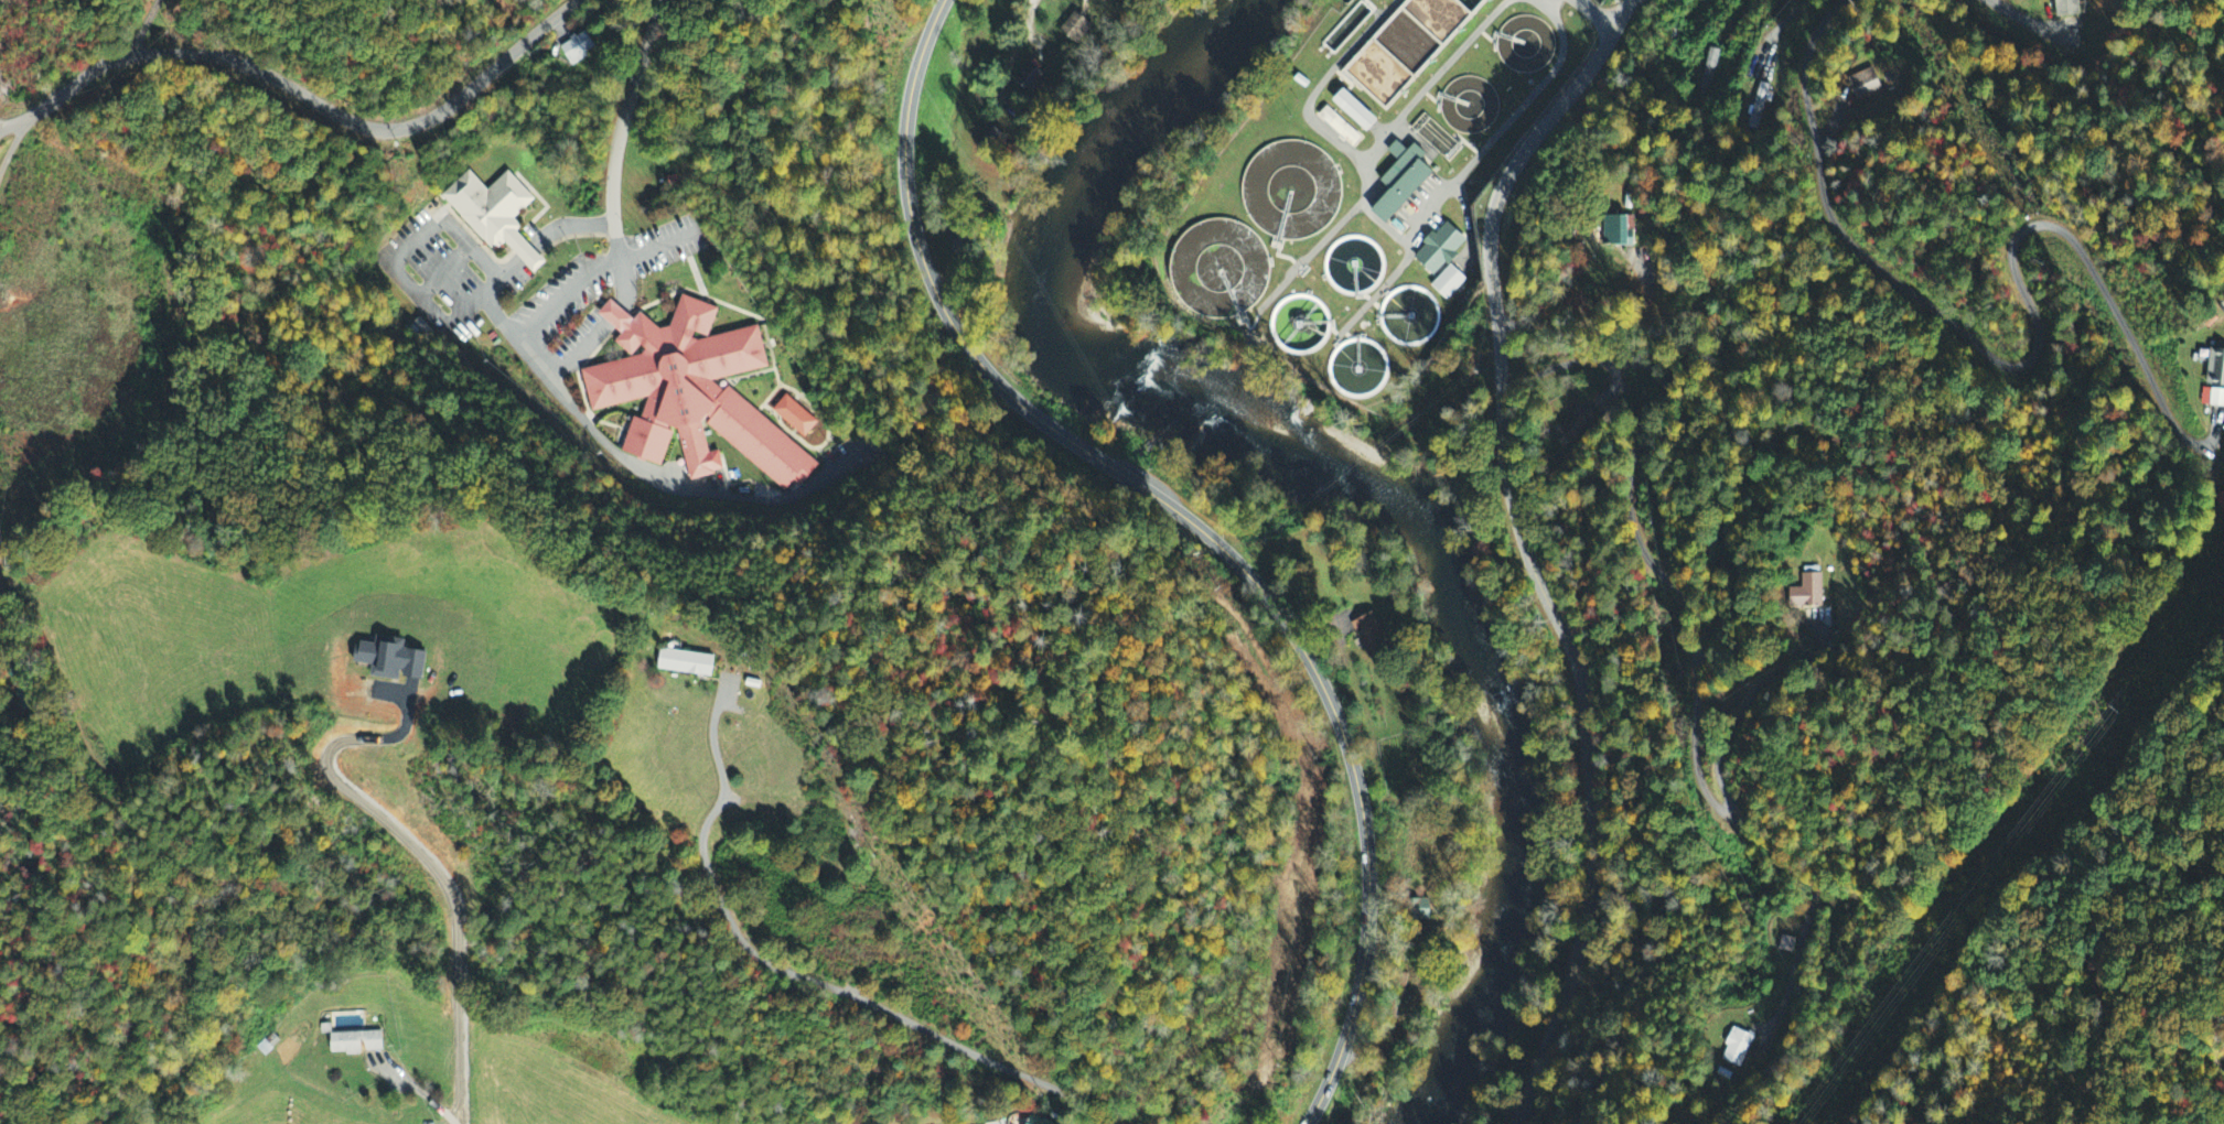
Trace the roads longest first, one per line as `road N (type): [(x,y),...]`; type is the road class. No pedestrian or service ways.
road 1 (tertiary): [(1512,1123),(1572,968),(1594,853),(1580,677),(1534,574),(1508,488),(1490,229),(1508,173),(1587,74),(1629,0)]
road 2 (primary): [(1266,598),(1207,538),(999,387),(936,296),(909,208),(904,143),(920,54),(944,0)]
road 3 (residential): [(19,119),(111,56),(160,43),(204,53),(378,129),(407,125),(439,112),(575,0)]
road 4 (primary): [(1307,1123),(1360,992),(1368,869),(1358,790),(1333,706),(1266,598)]
road 5 (residential): [(1081,1123),(1067,1099),(1046,1085),(758,958),(739,938),(705,860),(708,815),(727,798)]

